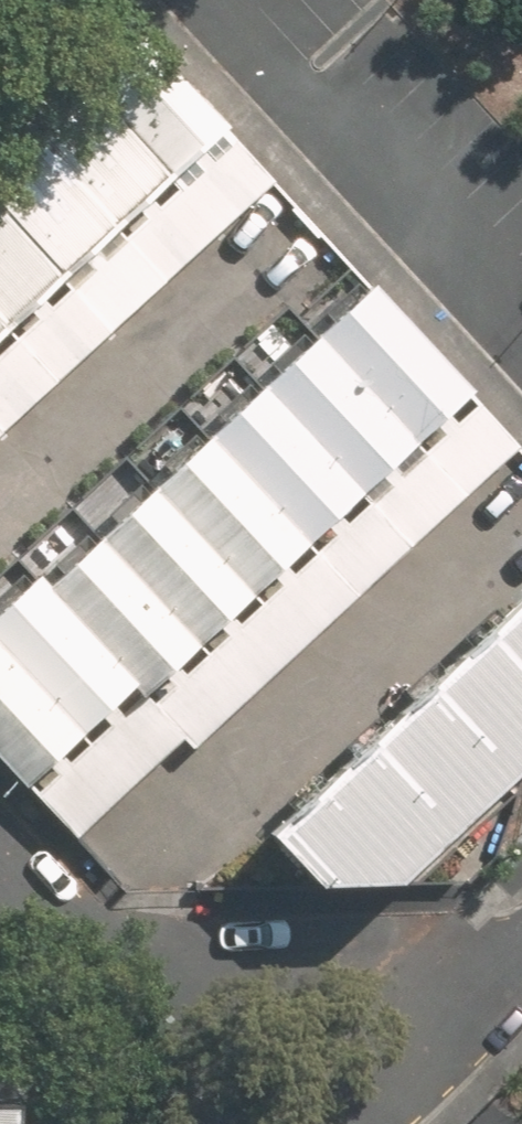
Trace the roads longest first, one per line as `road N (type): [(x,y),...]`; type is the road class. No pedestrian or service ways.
road 1 (residential): [(384,1043),(351,1097),(294,1113),(233,1093),(131,1007)]
road 2 (residential): [(131,1007),(255,994),(291,998),(343,1014),(384,1043)]
road 3 (residential): [(131,1007),(0,862)]
road 4 (residential): [(384,1043),(521,923)]

